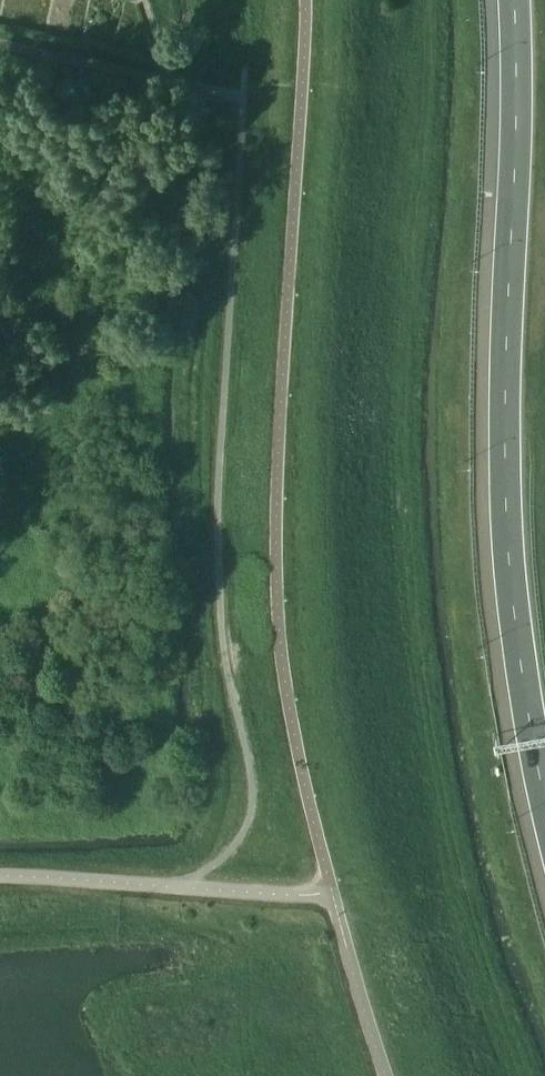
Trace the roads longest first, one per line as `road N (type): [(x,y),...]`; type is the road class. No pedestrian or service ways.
road 1 (motorway): [(514,0),(505,468),(521,669),(544,799)]

